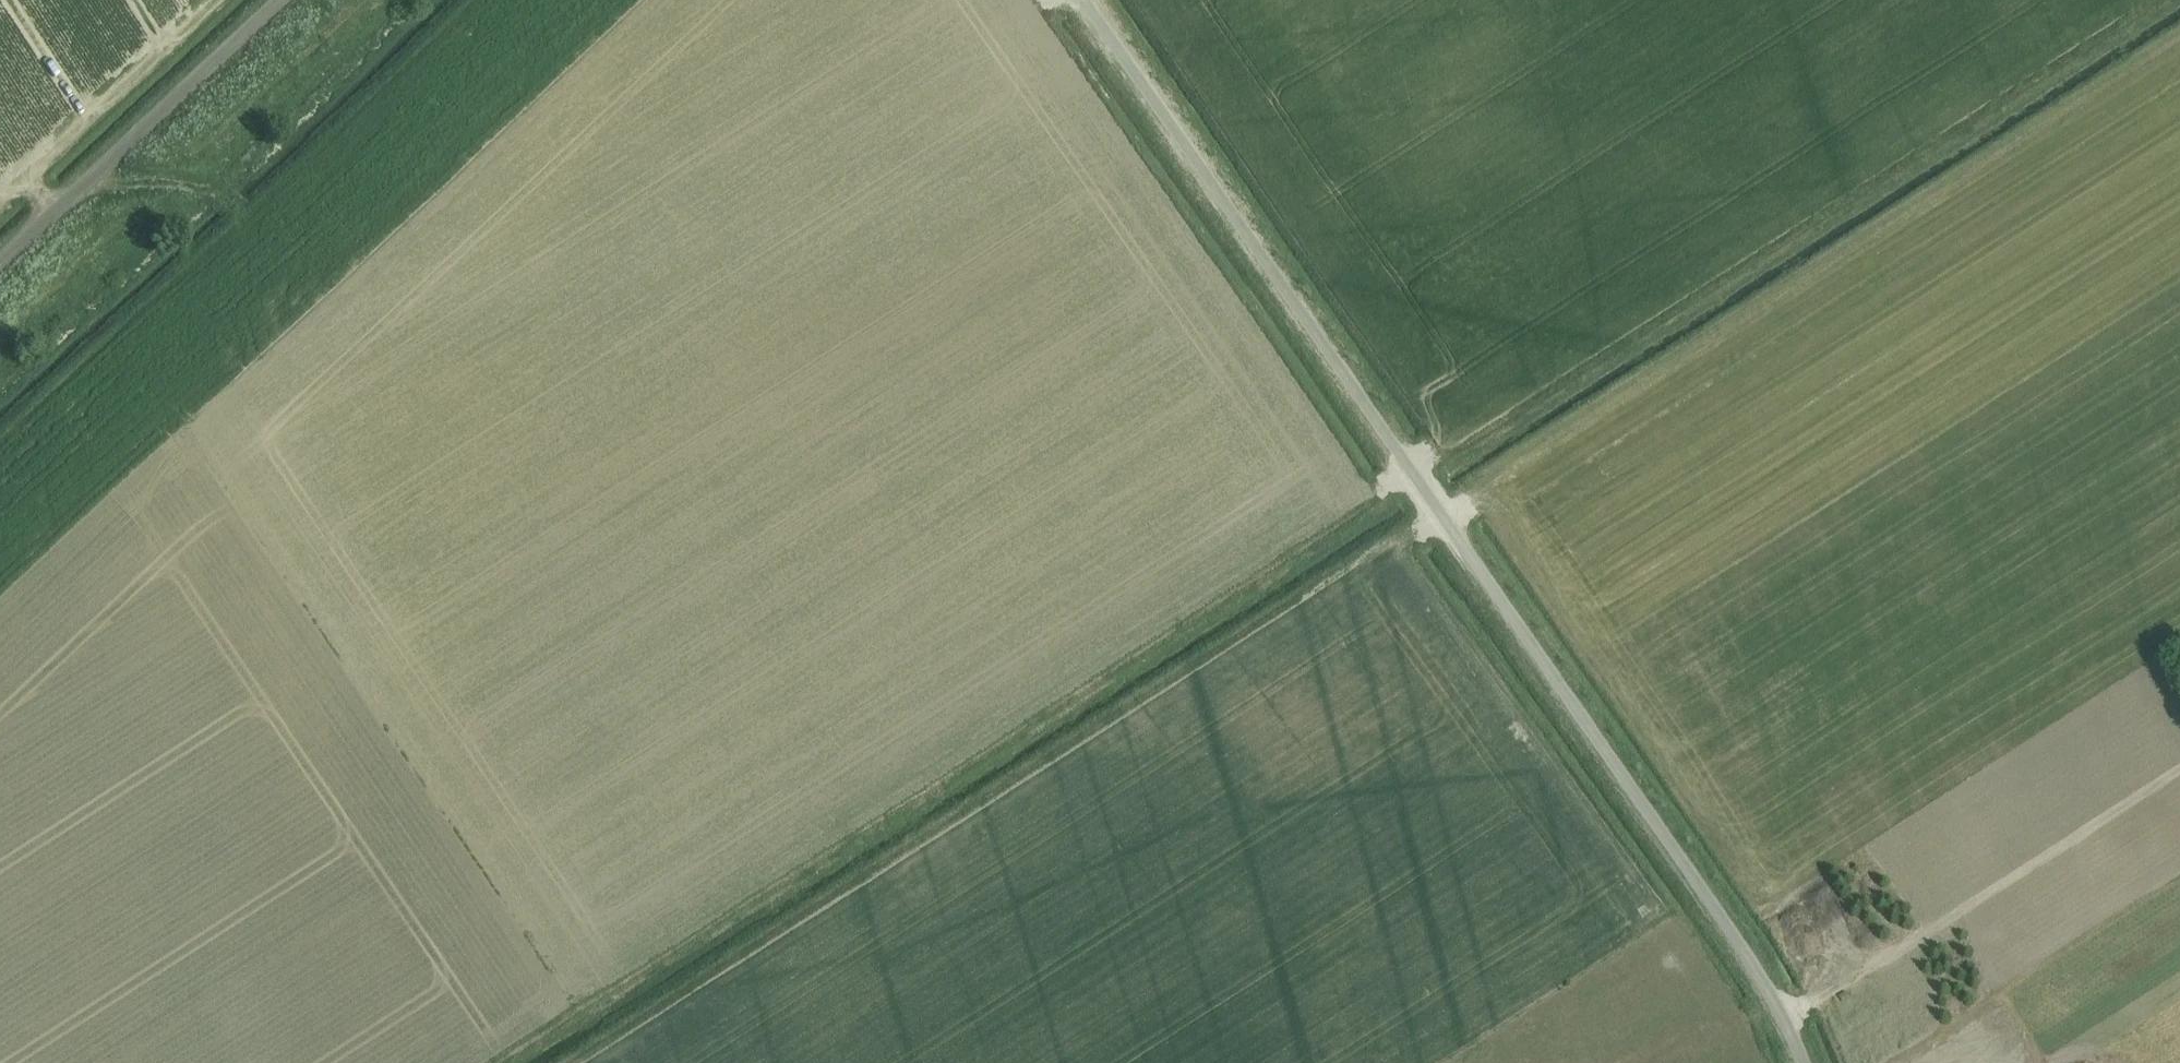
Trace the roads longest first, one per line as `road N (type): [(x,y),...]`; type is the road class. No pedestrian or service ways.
road 1 (unclassified): [(1804,1062),(1786,1015),(1731,930),(1081,0)]
road 2 (track): [(281,0),(0,264)]

